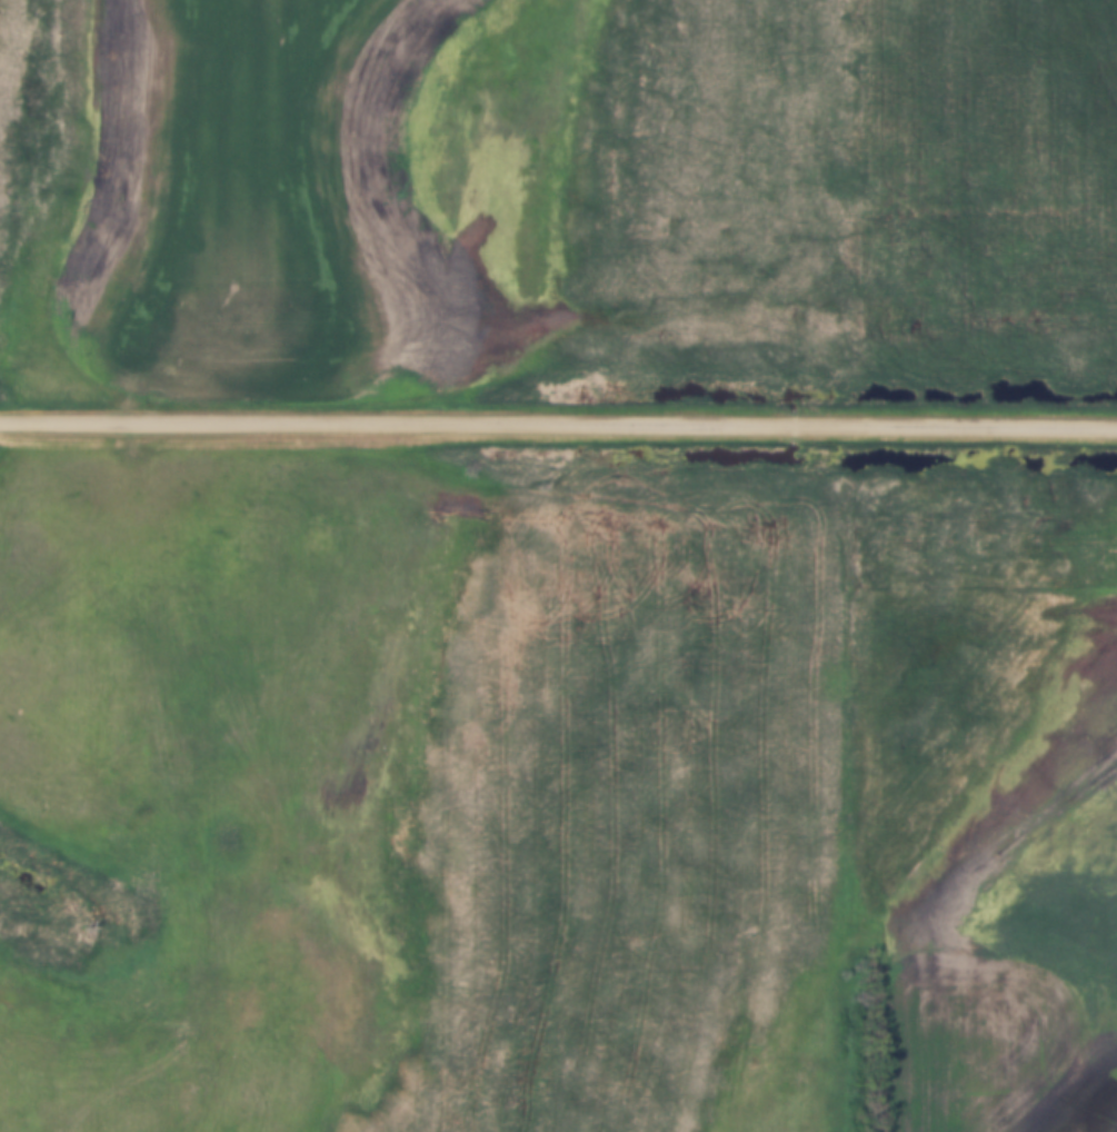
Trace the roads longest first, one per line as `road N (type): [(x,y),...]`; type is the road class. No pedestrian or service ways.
road 1 (residential): [(1116,428),(0,421)]

